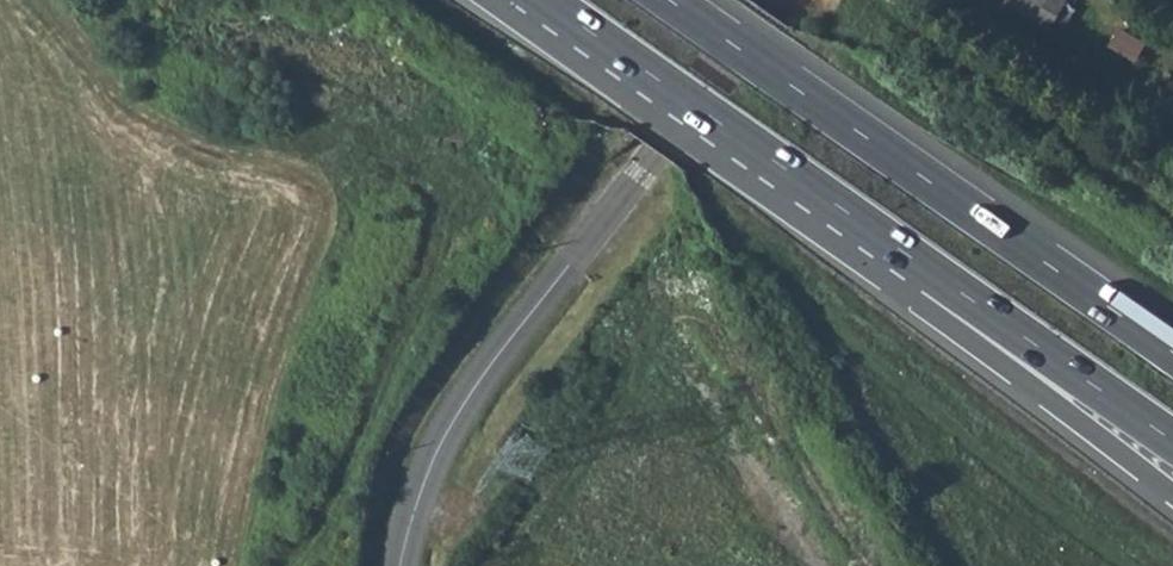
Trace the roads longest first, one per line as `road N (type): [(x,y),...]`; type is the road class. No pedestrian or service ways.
road 1 (trunk): [(544,0),(1172,440)]
road 2 (residential): [(405,565),(424,479),(470,393),(573,261),(645,187),(786,0)]
road 3 (trunk): [(1172,350),(673,0)]

